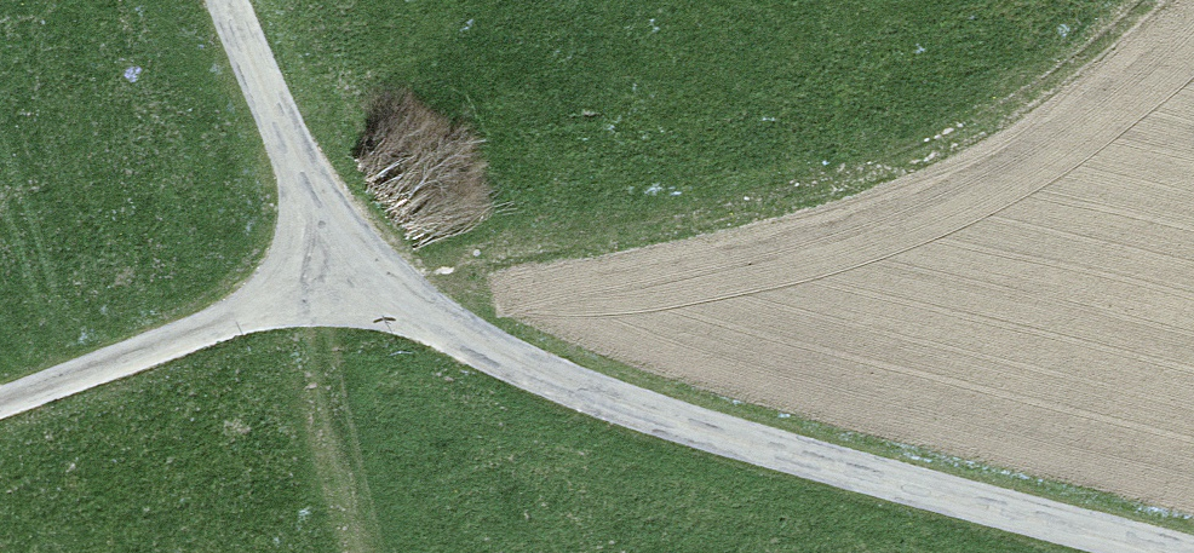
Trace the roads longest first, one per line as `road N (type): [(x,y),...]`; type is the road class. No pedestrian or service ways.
road 1 (unclassified): [(1163,552),(699,446),(318,271)]
road 2 (track): [(318,271),(792,206),(969,124),(1140,0)]
road 3 (unclassified): [(318,271),(0,404)]
road 4 (unclassified): [(318,271),(291,164),(231,0)]

